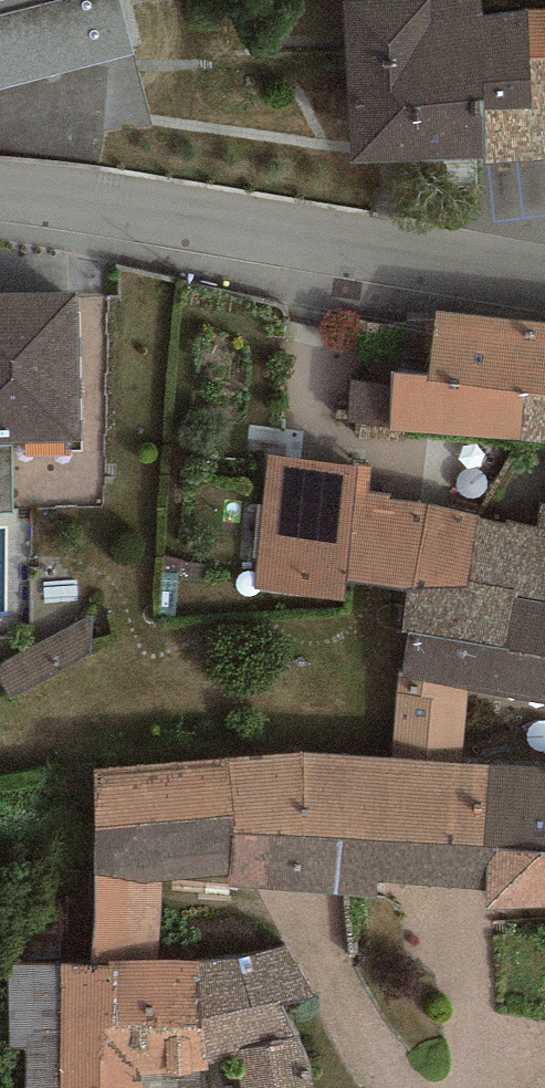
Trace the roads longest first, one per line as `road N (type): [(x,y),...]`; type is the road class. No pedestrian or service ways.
road 1 (residential): [(0,203),(140,210),(544,278)]

